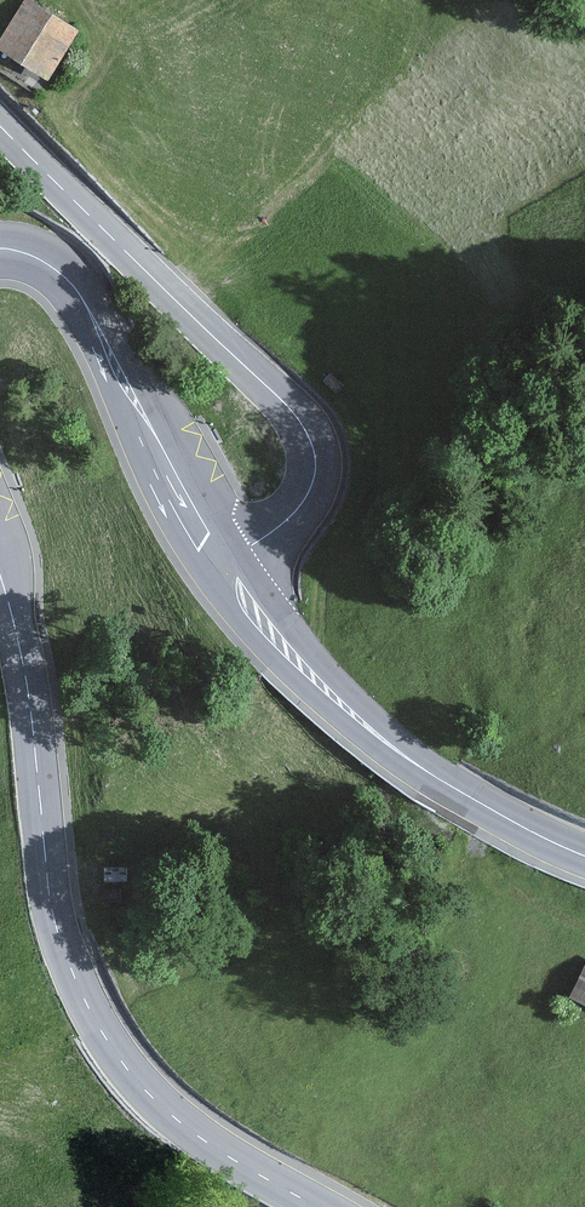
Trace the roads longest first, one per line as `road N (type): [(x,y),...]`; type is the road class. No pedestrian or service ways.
road 1 (secondary): [(317,1206),(170,1116),(123,1065),(93,1015),(64,934),(33,725),(0,578)]
road 2 (residential): [(225,570),(307,499),(314,470),(309,437),(280,399),(0,127)]
road 3 (secondary): [(225,570),(282,635),(408,750),(584,848)]
road 4 (secondary): [(0,248),(35,255),(84,301),(225,570)]

